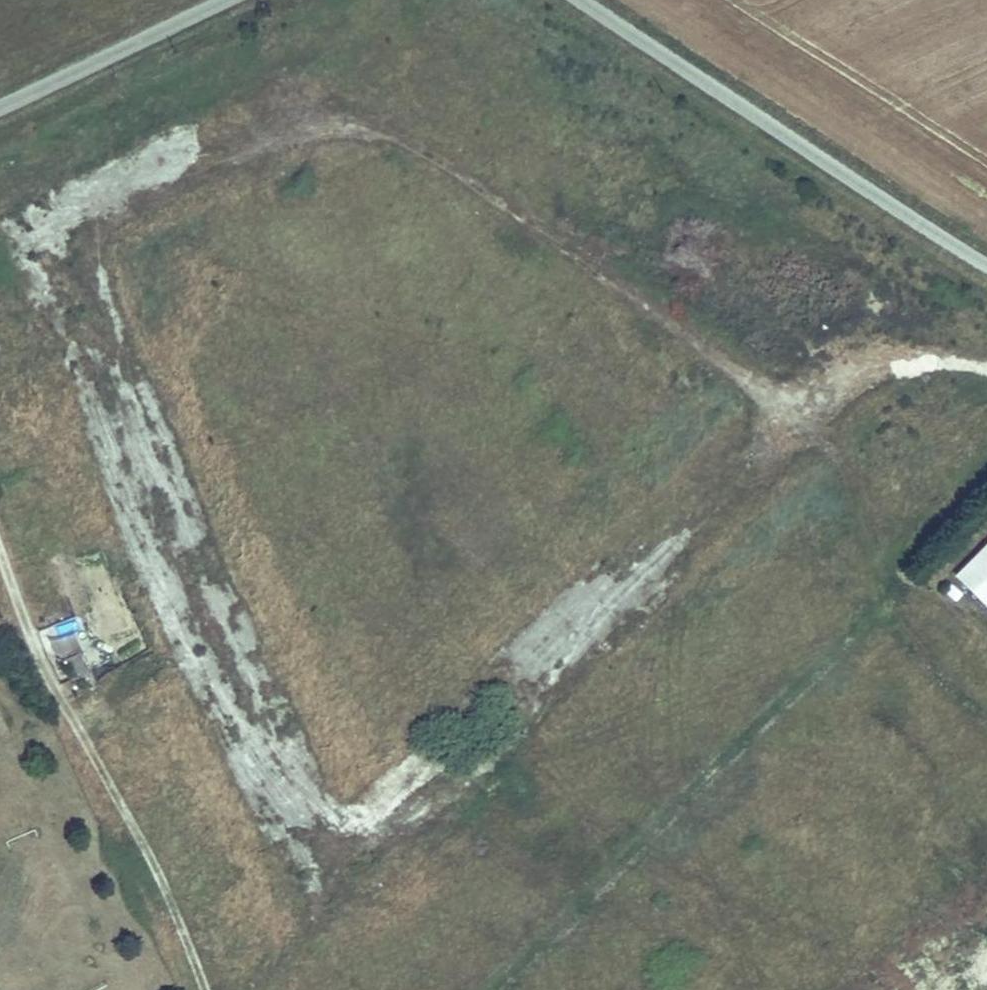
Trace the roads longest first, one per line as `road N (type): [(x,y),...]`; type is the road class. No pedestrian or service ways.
road 1 (track): [(0,554),(30,648),(140,844),(203,989)]
road 2 (residential): [(584,0),(986,265)]
road 3 (residential): [(0,103),(222,0)]

